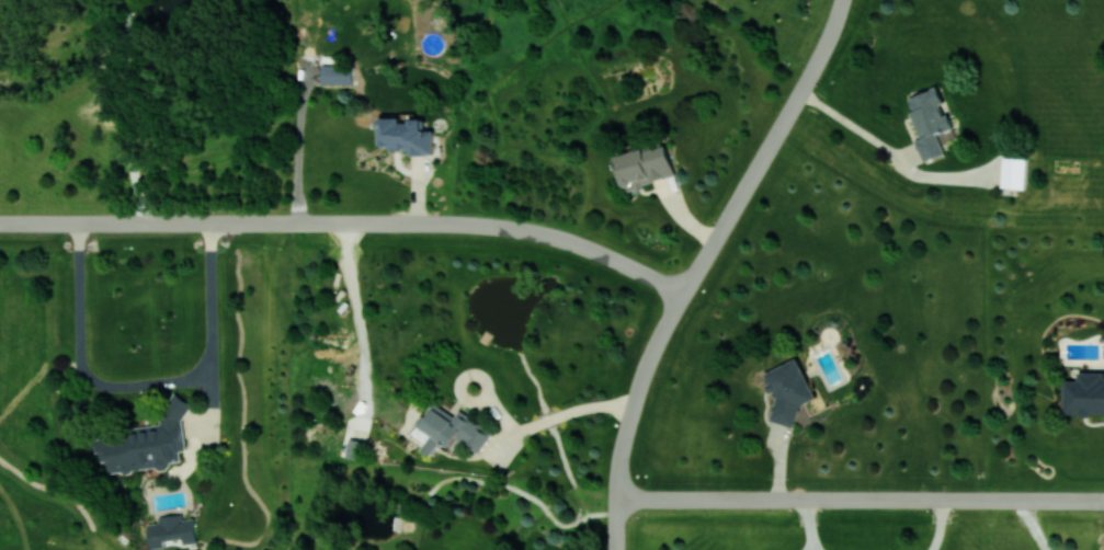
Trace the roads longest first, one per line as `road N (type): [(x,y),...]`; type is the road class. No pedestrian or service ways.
road 1 (residential): [(684,295),(602,252),(475,225),(0,222)]
road 2 (residential): [(845,0),(818,64),(653,355),(623,461),(619,549)]
road 3 (residential): [(619,499),(1103,501)]

